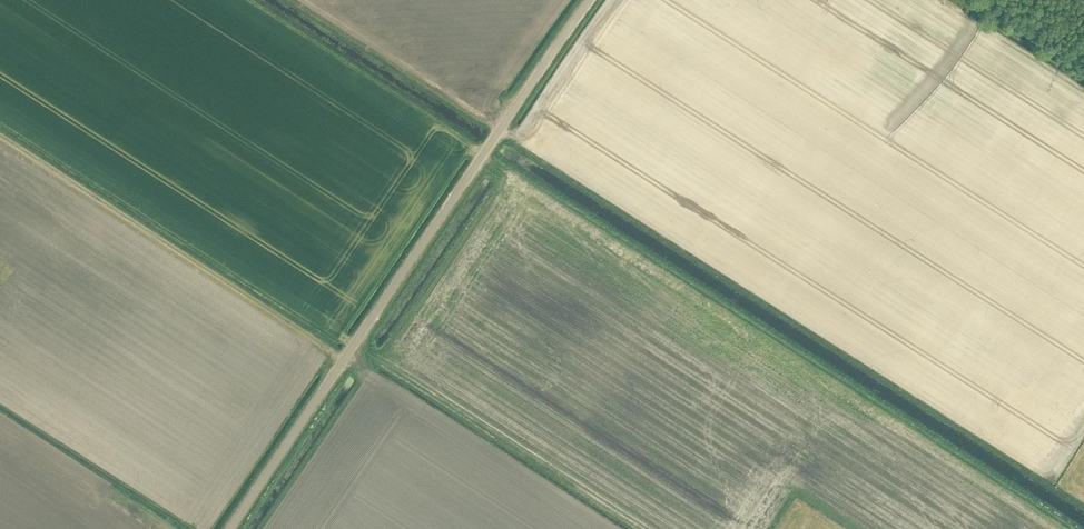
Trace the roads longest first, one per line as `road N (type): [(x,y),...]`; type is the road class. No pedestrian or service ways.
road 1 (unclassified): [(228,528),(588,0)]

